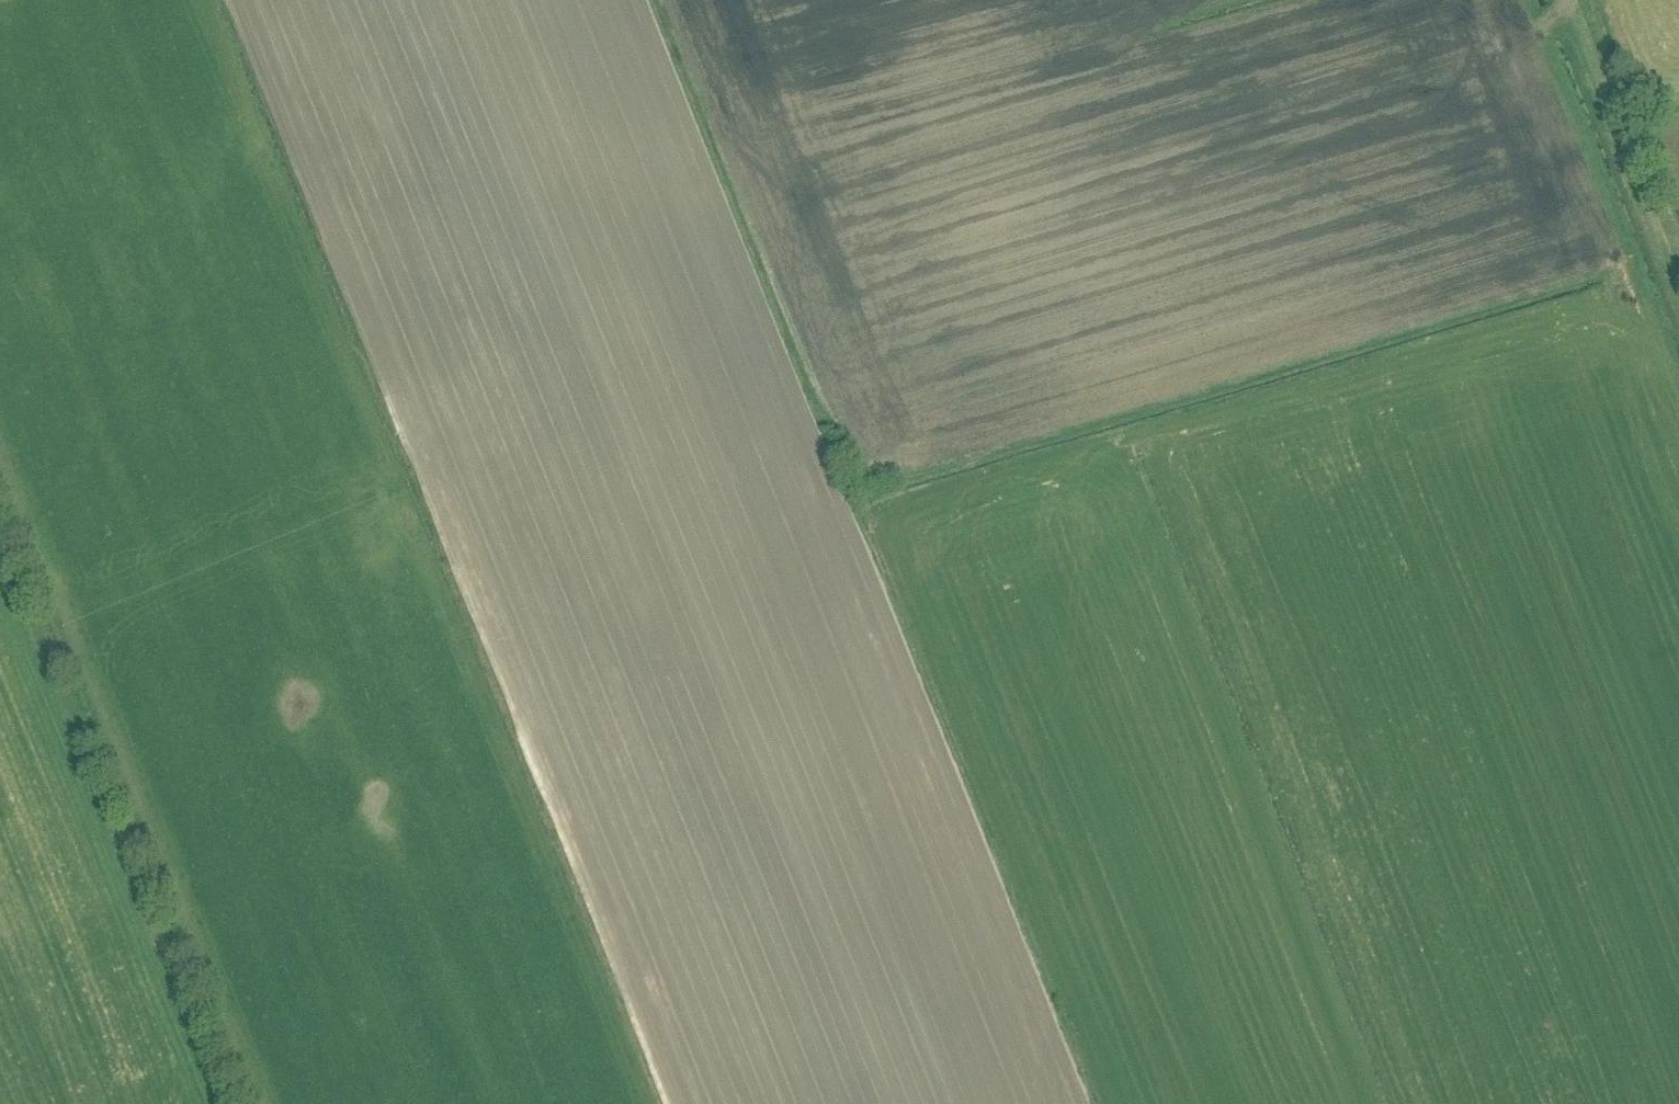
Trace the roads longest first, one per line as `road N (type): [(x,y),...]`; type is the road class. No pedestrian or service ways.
road 1 (track): [(1570,0),(1678,282)]

